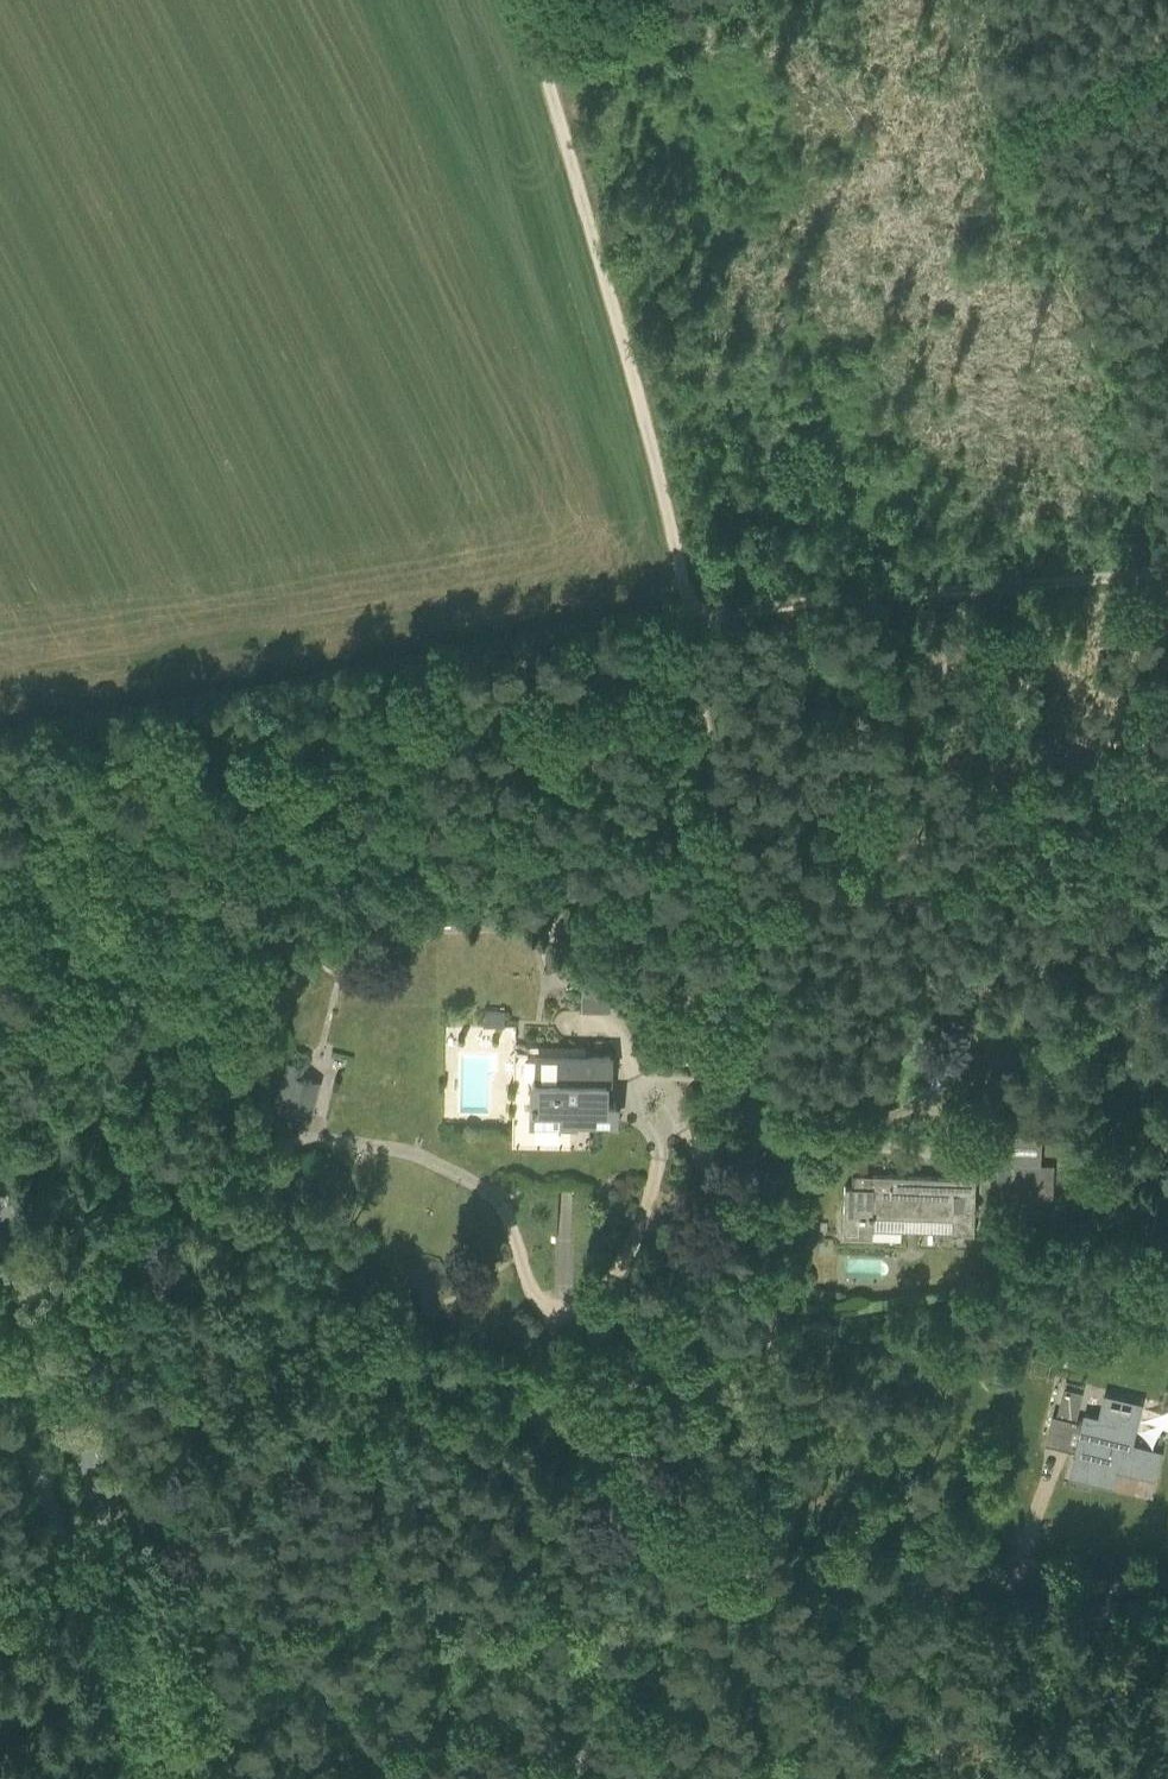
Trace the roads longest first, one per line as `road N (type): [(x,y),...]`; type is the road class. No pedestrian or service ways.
road 1 (track): [(693,1590),(762,1418),(770,1346),(732,869),(705,762),(690,620),(601,264),(524,0)]
road 2 (unclassified): [(566,1778),(657,1630),(693,1590),(738,1575),(1167,1584)]
road 3 (tertiary): [(189,1778),(150,1611),(0,1191)]

